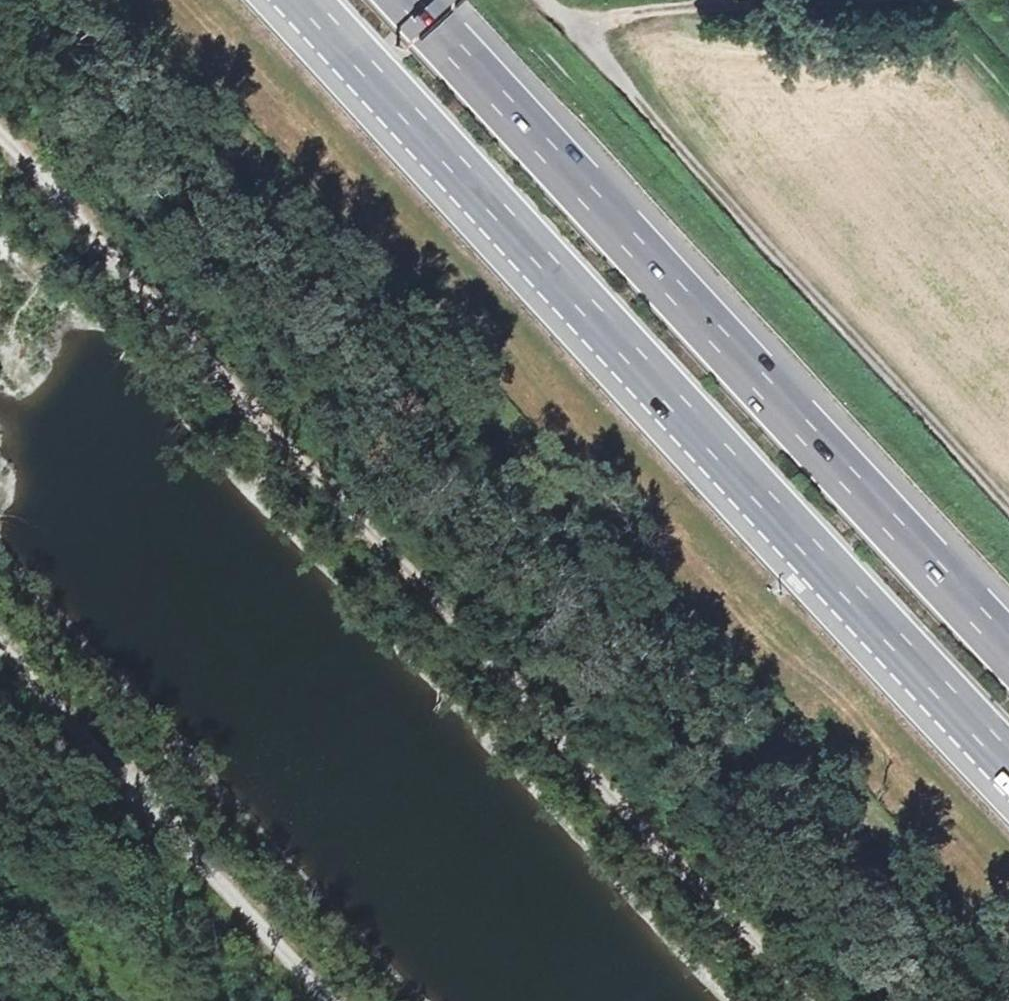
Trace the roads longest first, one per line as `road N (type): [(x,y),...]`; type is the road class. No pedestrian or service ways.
road 1 (track): [(807,1000),(0,132)]
road 2 (motorway): [(305,0),(1008,760)]
road 3 (motorway): [(1008,636),(417,0)]
road 4 (track): [(1008,513),(574,23),(543,0)]
road 5 (track): [(0,651),(322,1000)]
road 6 (track): [(837,0),(574,23)]

